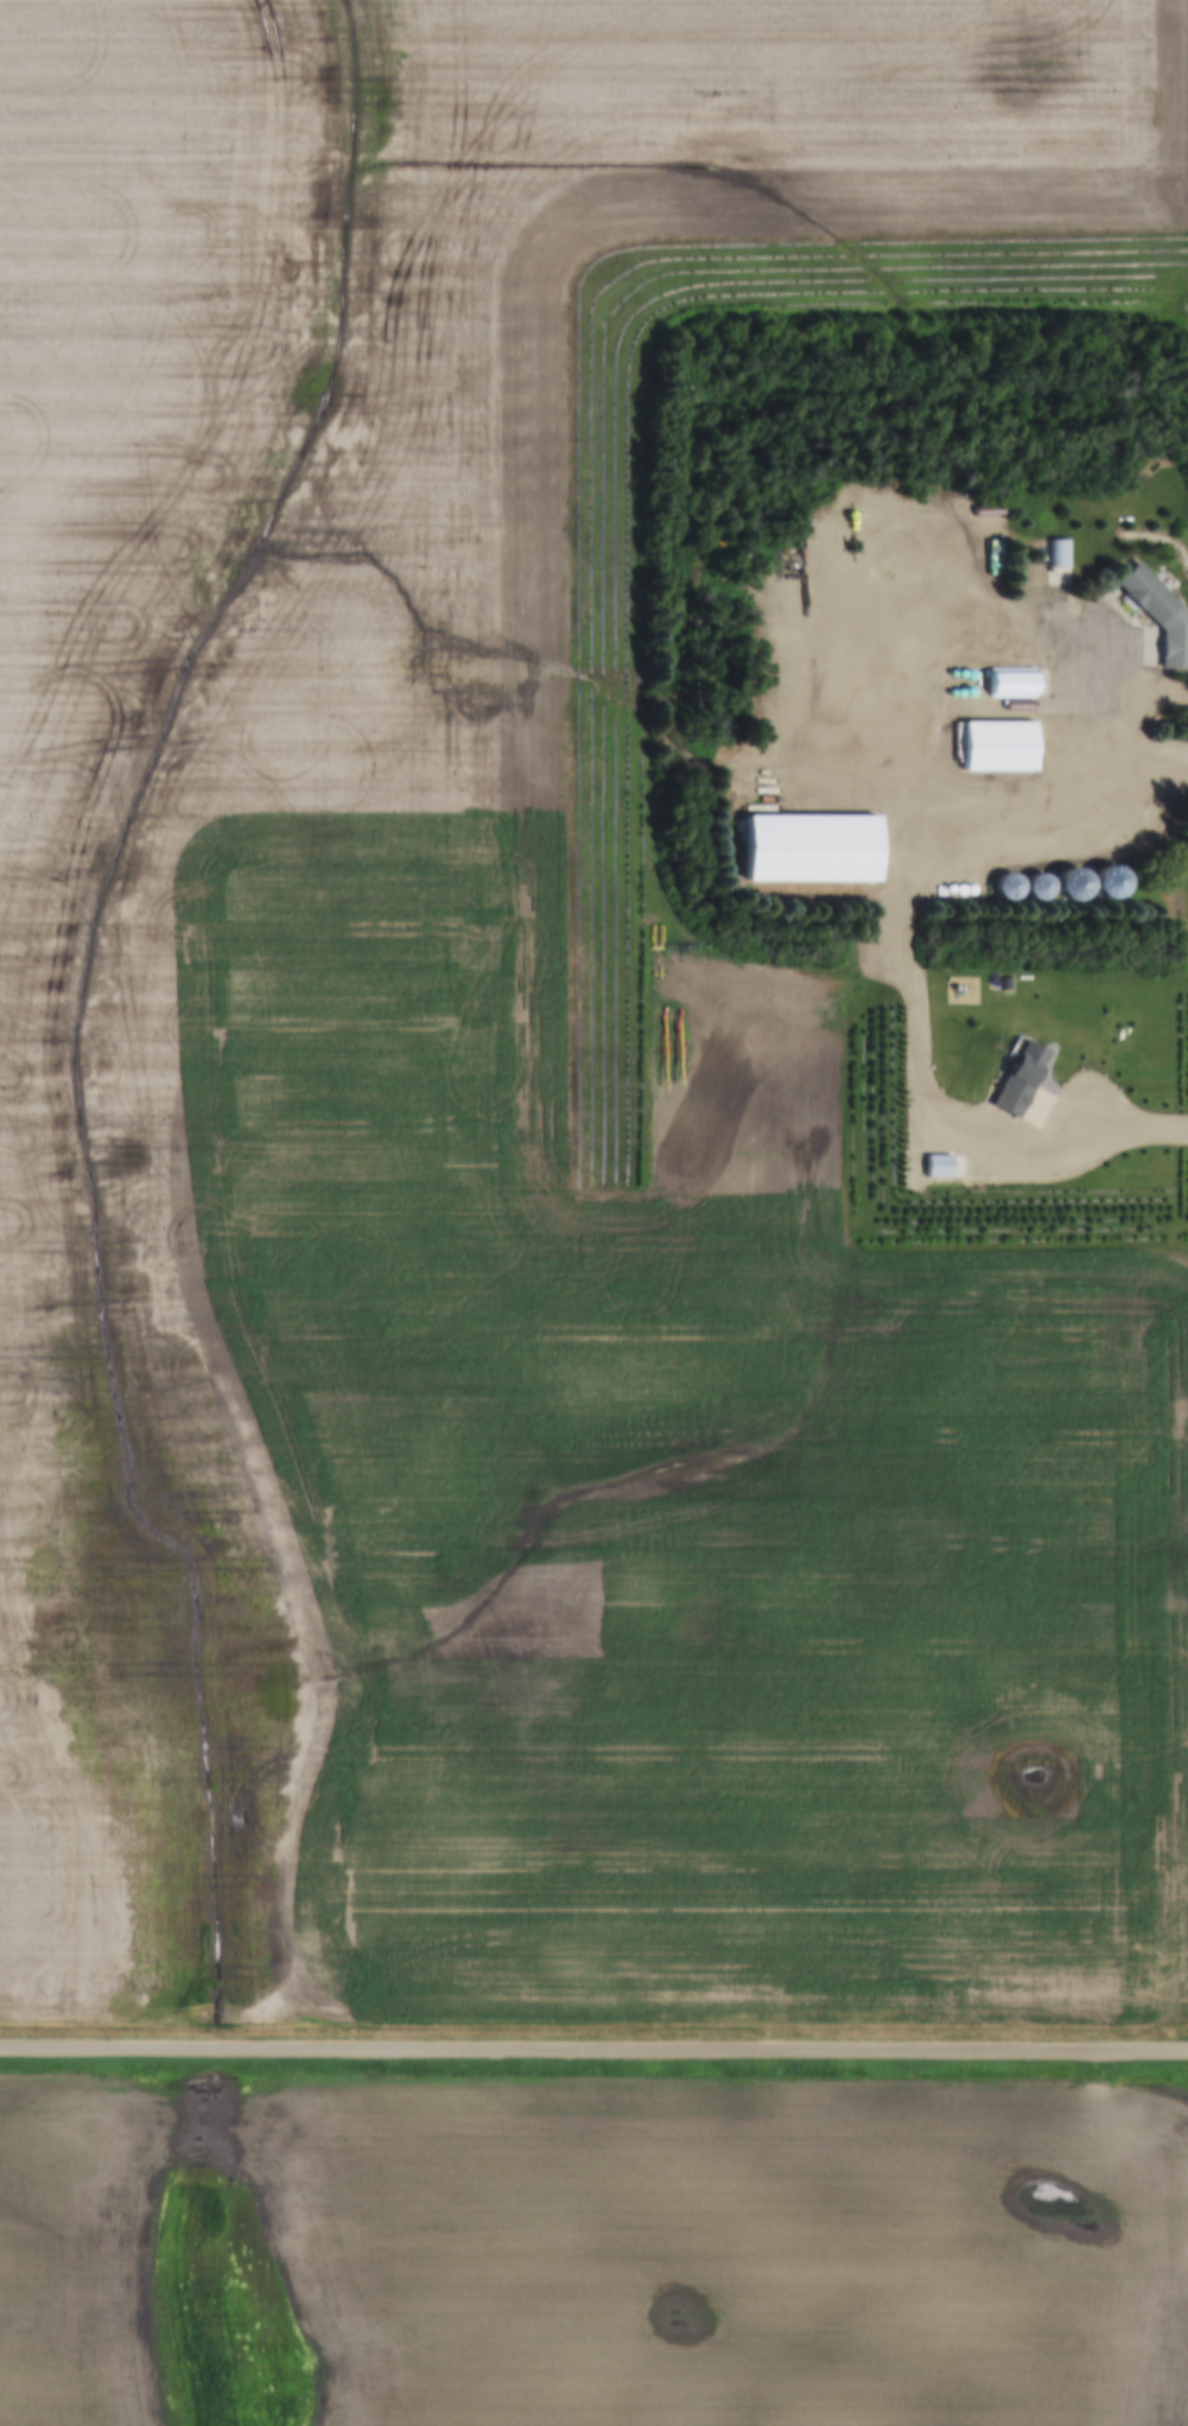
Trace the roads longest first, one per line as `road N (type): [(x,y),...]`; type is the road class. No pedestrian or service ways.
road 1 (residential): [(1187,2054),(0,2051)]

